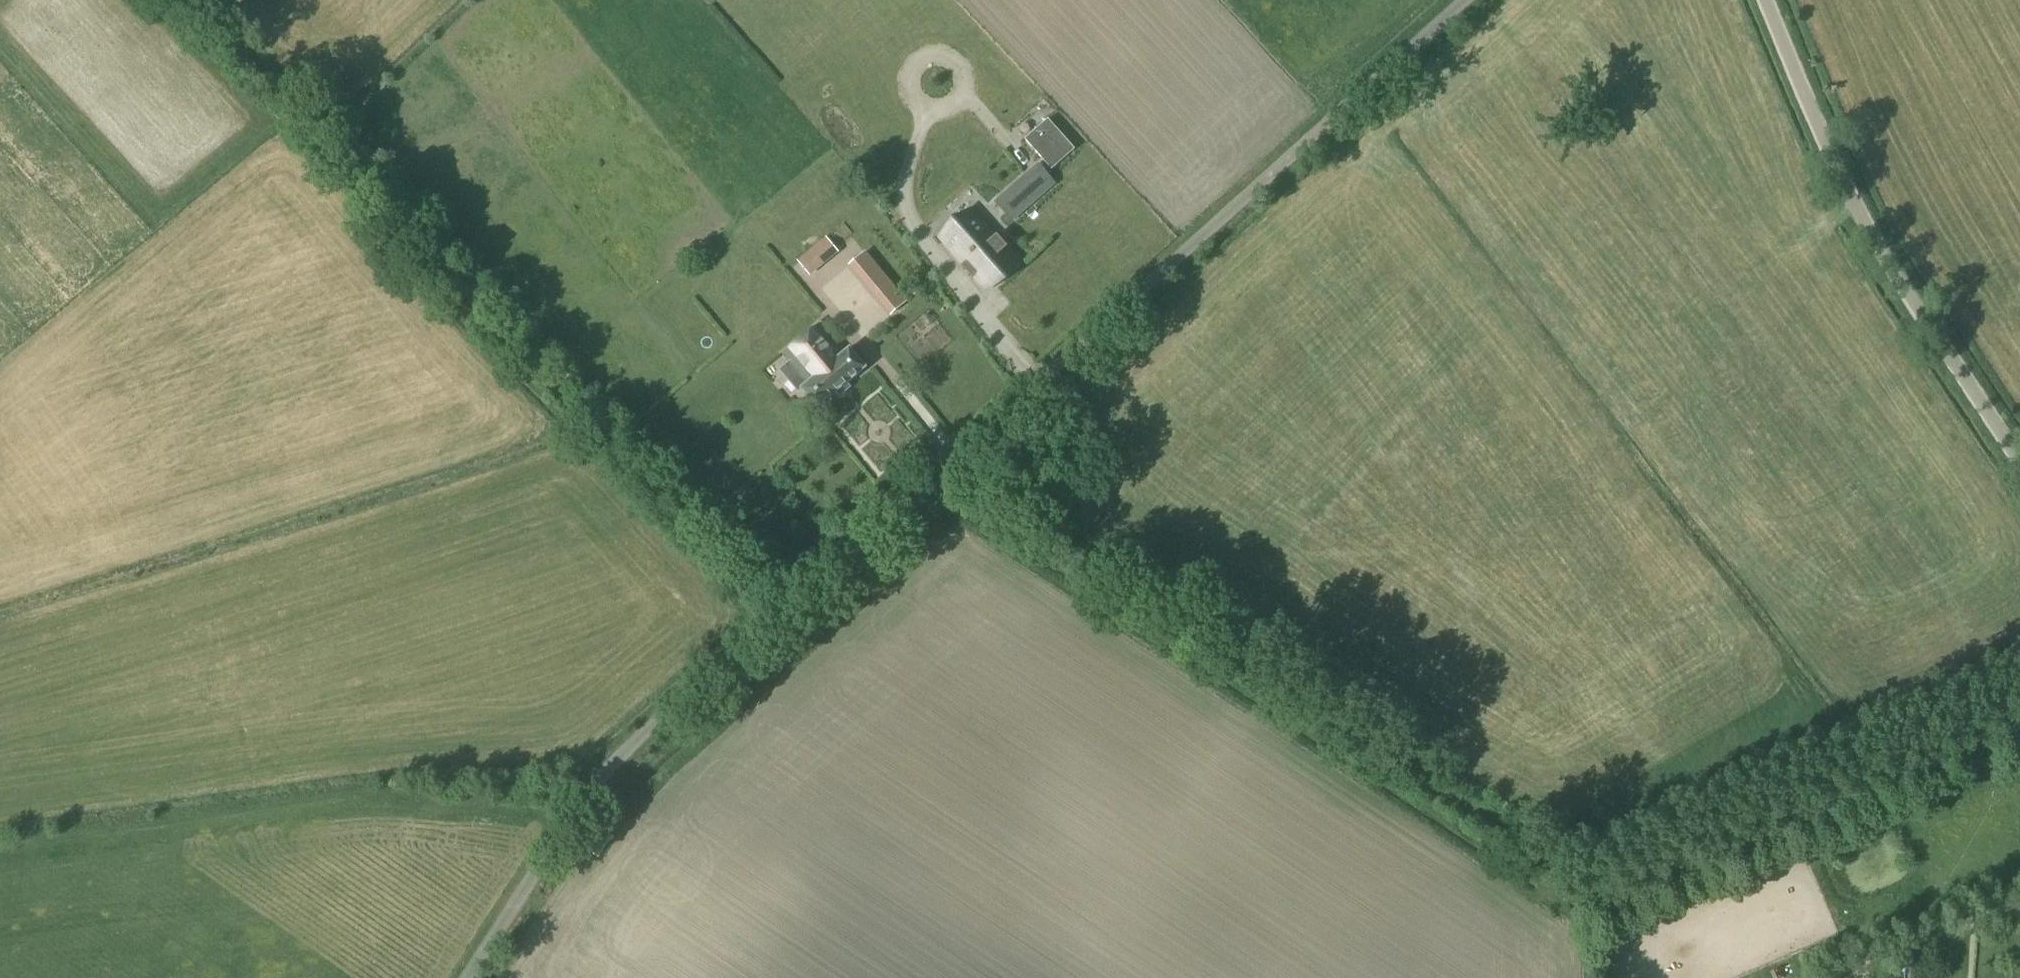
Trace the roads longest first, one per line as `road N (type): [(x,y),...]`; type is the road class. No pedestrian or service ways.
road 1 (unclassified): [(464,977),(586,792),(618,758),(1458,0)]
road 2 (track): [(2019,700),(1630,869),(1579,873),(951,459)]
road 3 (track): [(769,622),(185,0)]
road 4 (unclassified): [(2019,466),(1890,273),(1809,118),(1762,0)]

